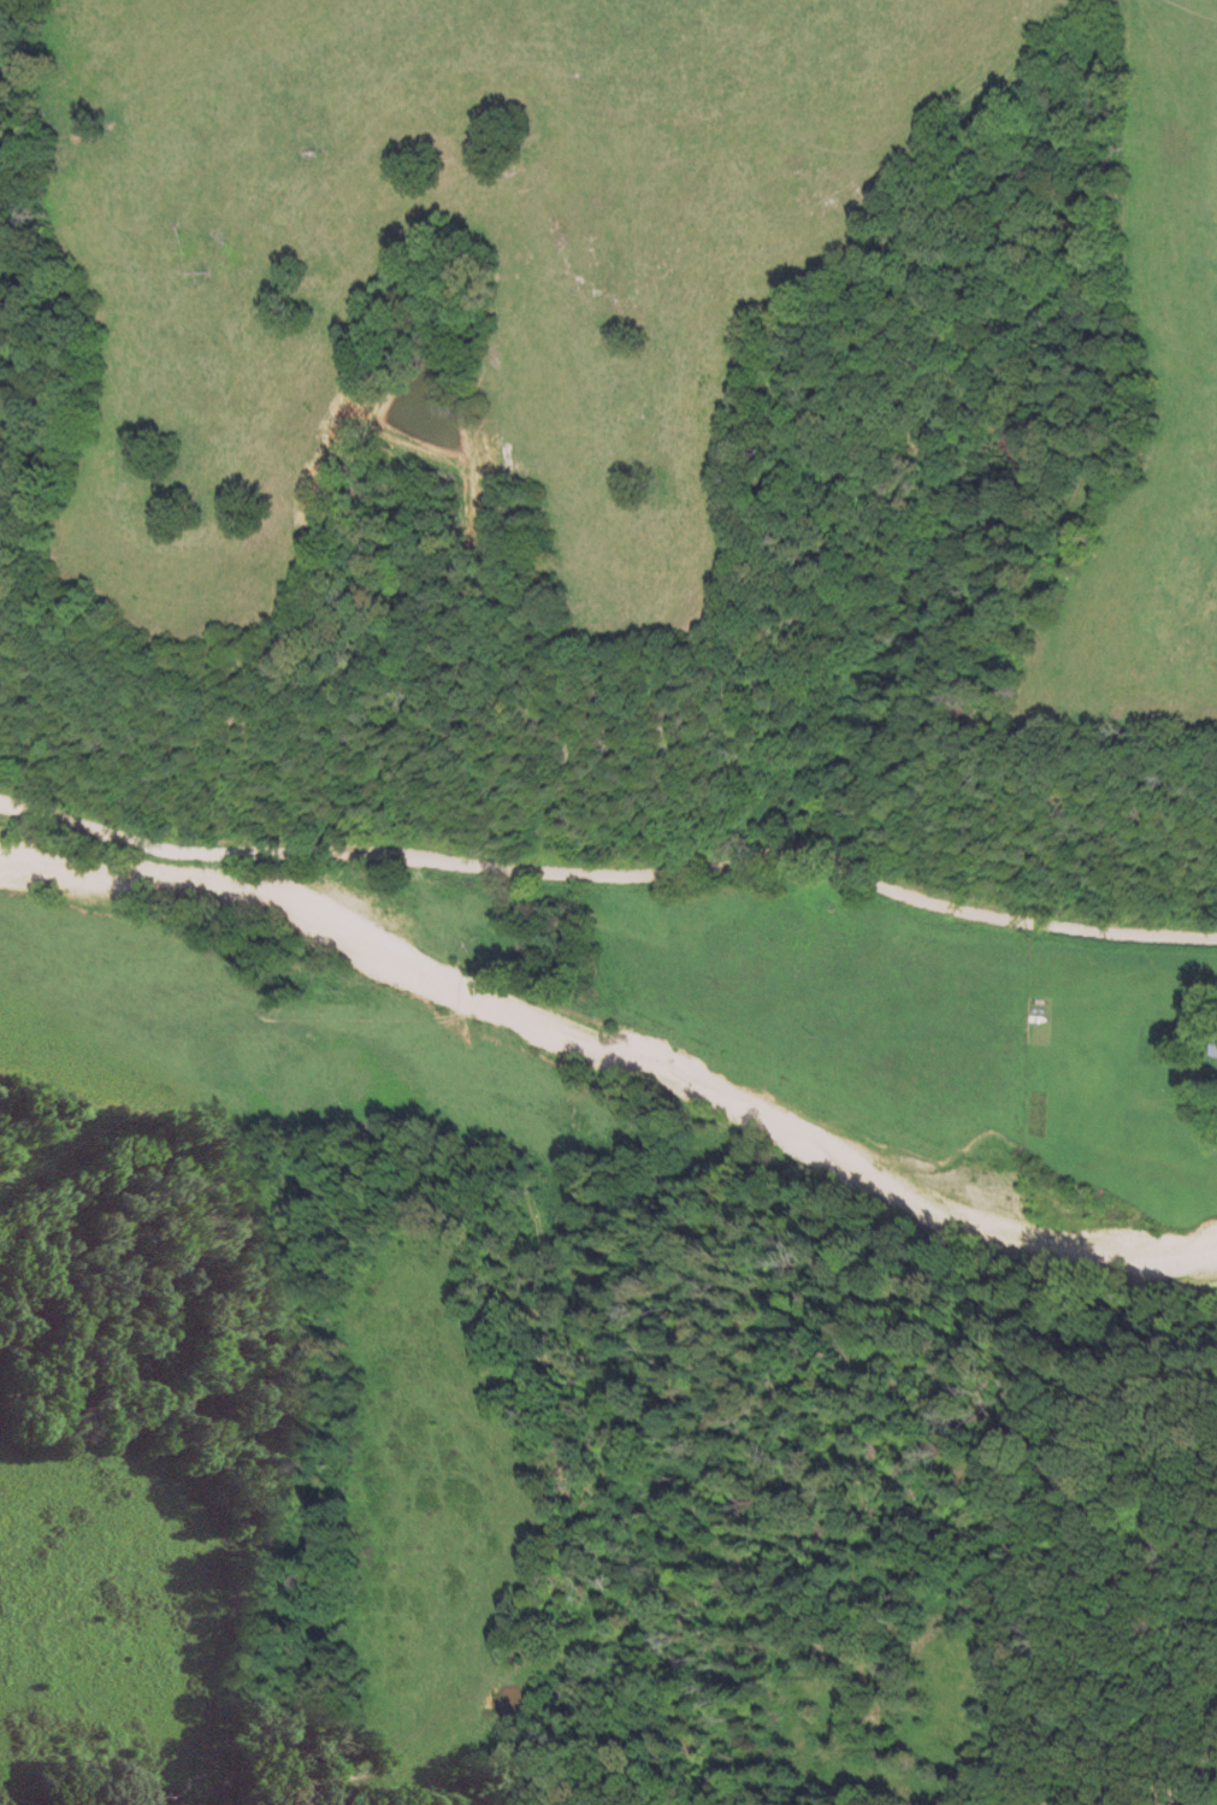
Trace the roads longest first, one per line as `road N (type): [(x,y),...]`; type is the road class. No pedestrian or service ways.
road 1 (residential): [(1216,929),(999,912),(950,902),(834,856),(786,849),(673,850),(605,861),(382,832),(188,826),(0,778)]

